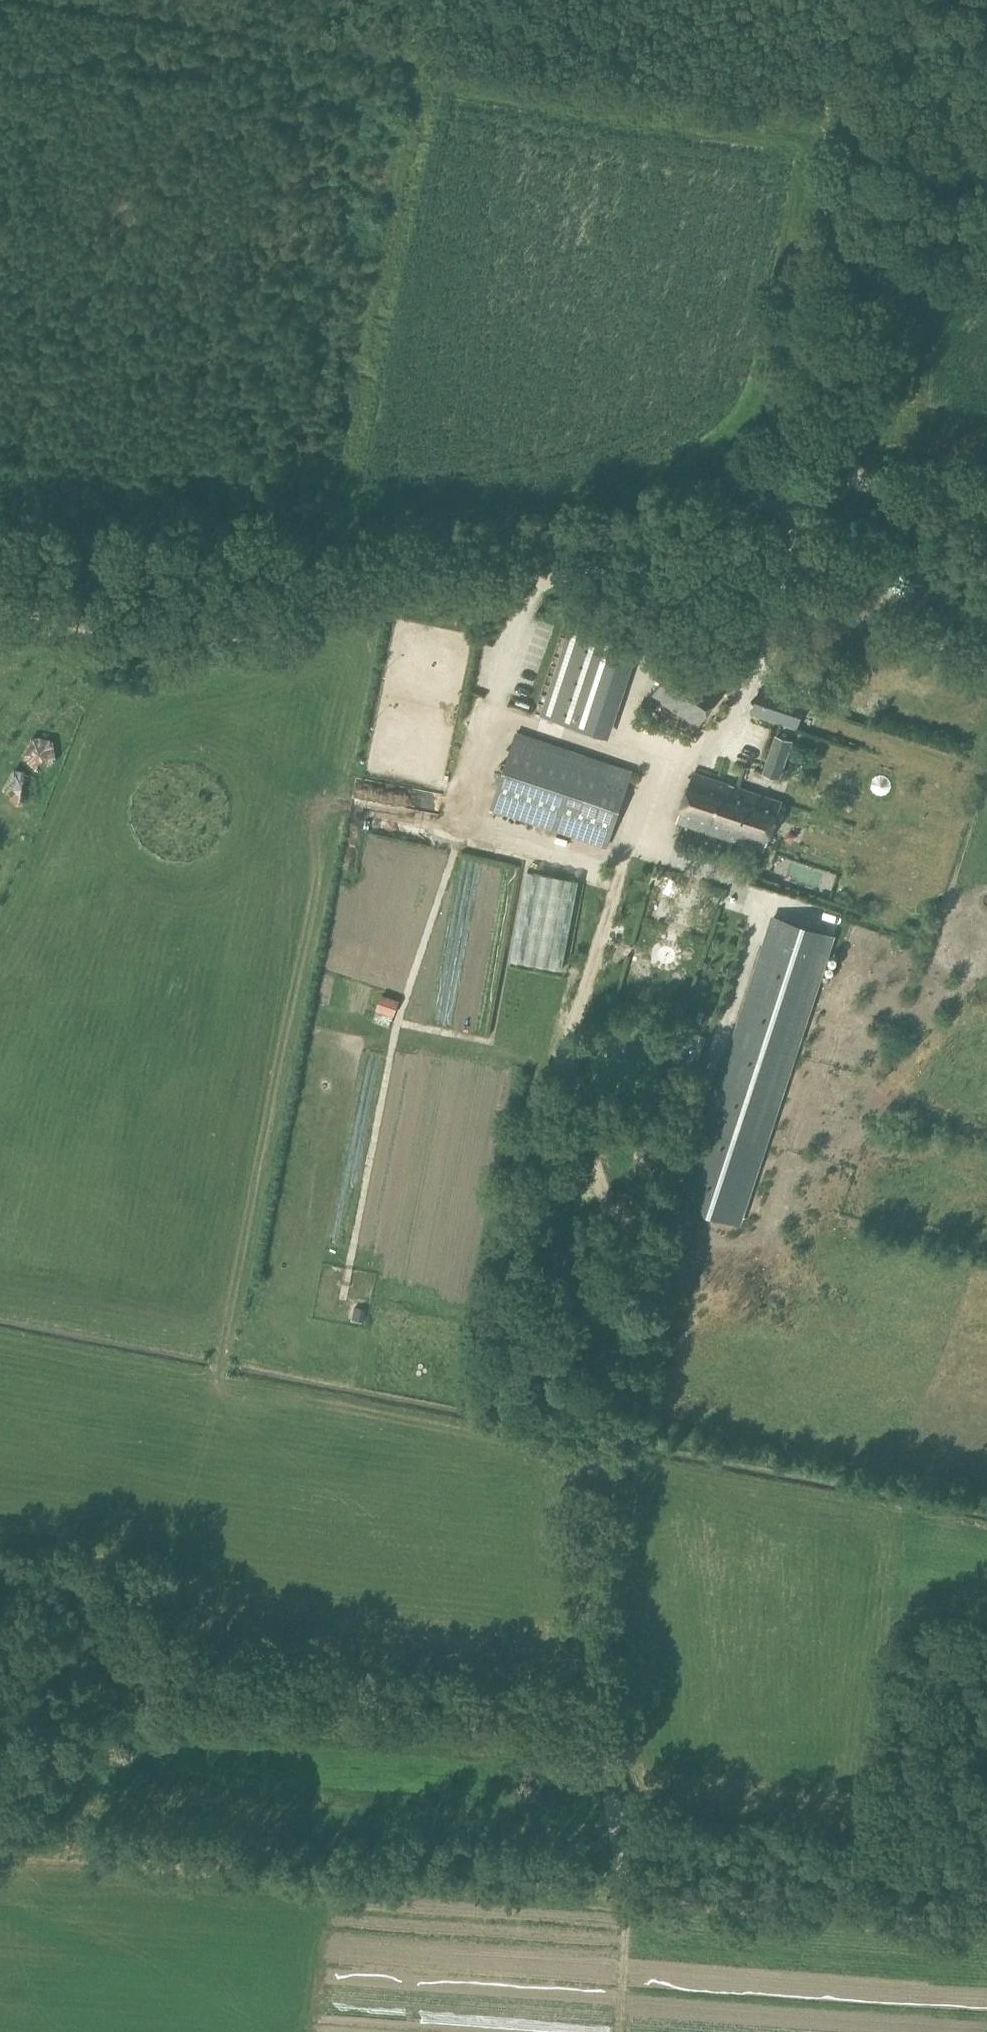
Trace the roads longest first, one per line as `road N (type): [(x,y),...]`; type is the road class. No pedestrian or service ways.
road 1 (track): [(848,473),(827,121),(34,0)]
road 2 (track): [(986,507),(848,473),(592,572),(406,578),(351,588),(269,626),(205,643),(178,645),(0,608)]
road 3 (track): [(831,0),(827,121)]

